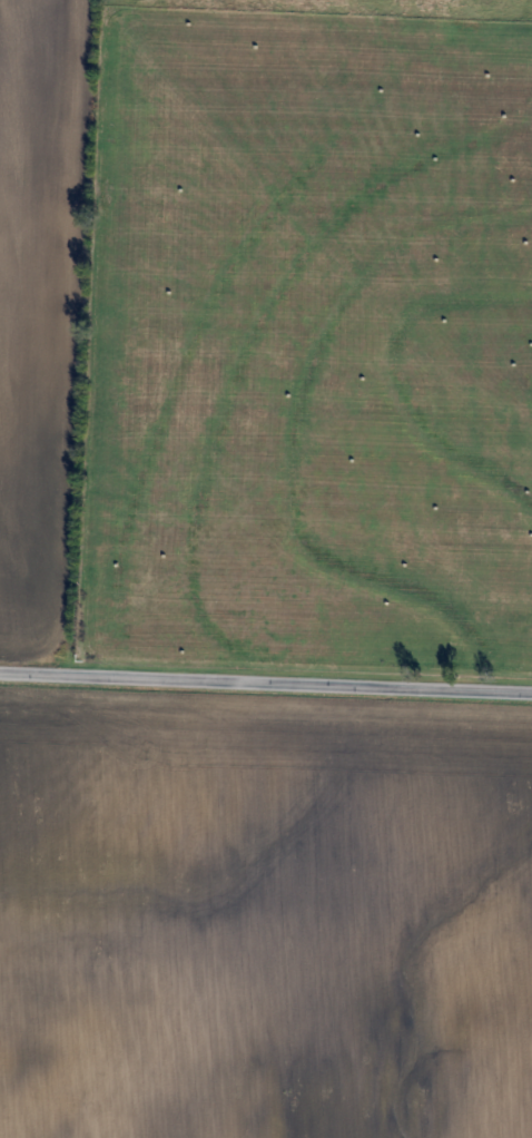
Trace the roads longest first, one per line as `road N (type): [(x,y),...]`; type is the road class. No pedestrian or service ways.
road 1 (residential): [(531,695),(0,672)]

